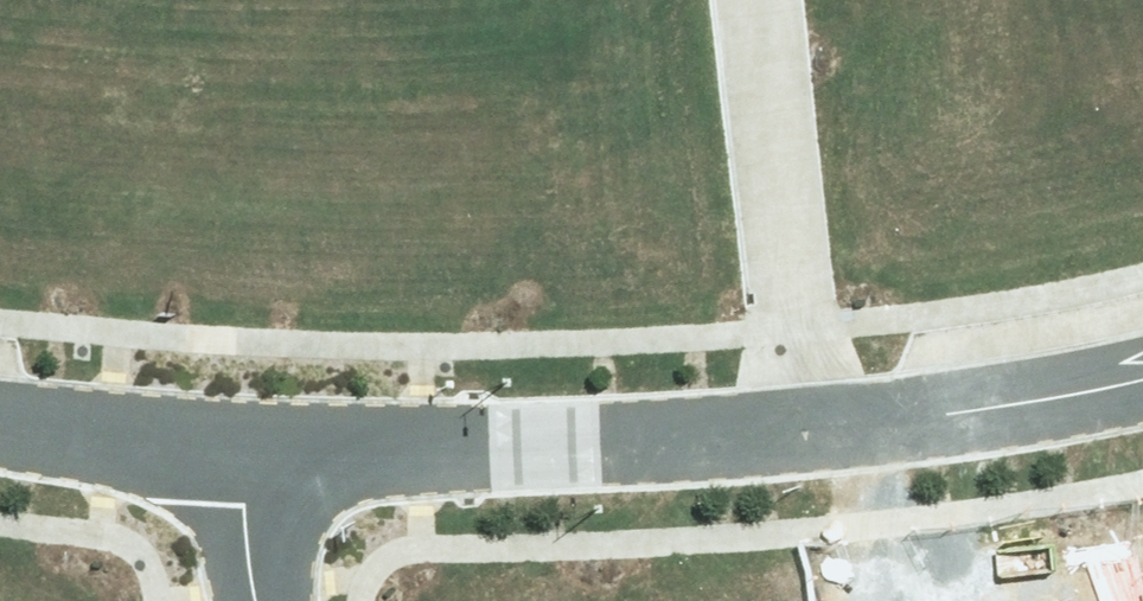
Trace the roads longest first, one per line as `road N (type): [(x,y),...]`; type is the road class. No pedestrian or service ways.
road 1 (residential): [(233,446),(822,414)]
road 2 (residential): [(775,0),(822,414)]
road 3 (residential): [(822,414),(1142,376)]
road 4 (residential): [(0,422),(233,446)]
road 5 (residential): [(233,446),(256,600)]

